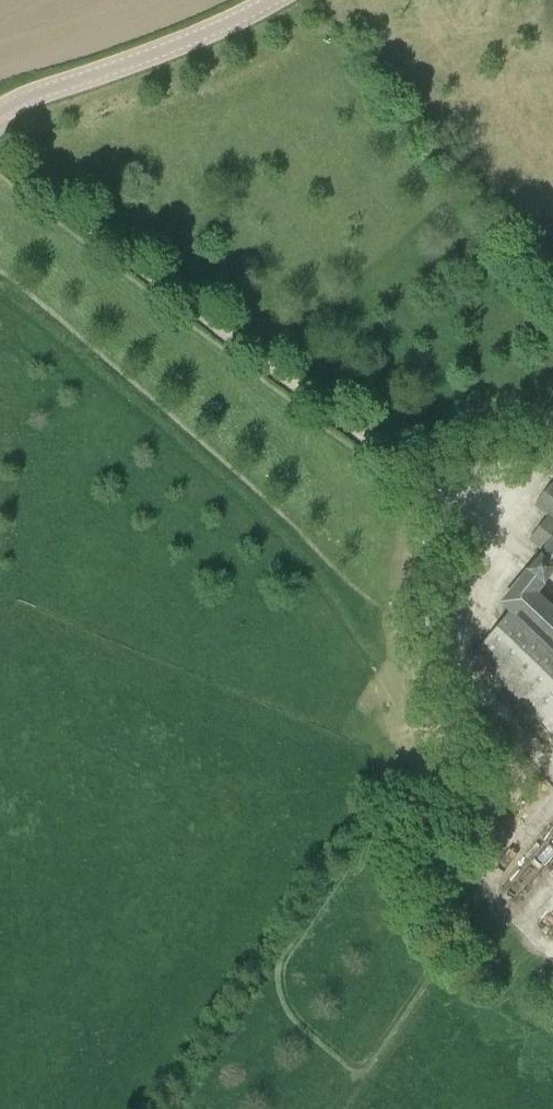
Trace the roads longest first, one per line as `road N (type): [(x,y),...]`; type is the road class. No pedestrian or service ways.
road 1 (tertiary): [(0,112),(271,0)]

